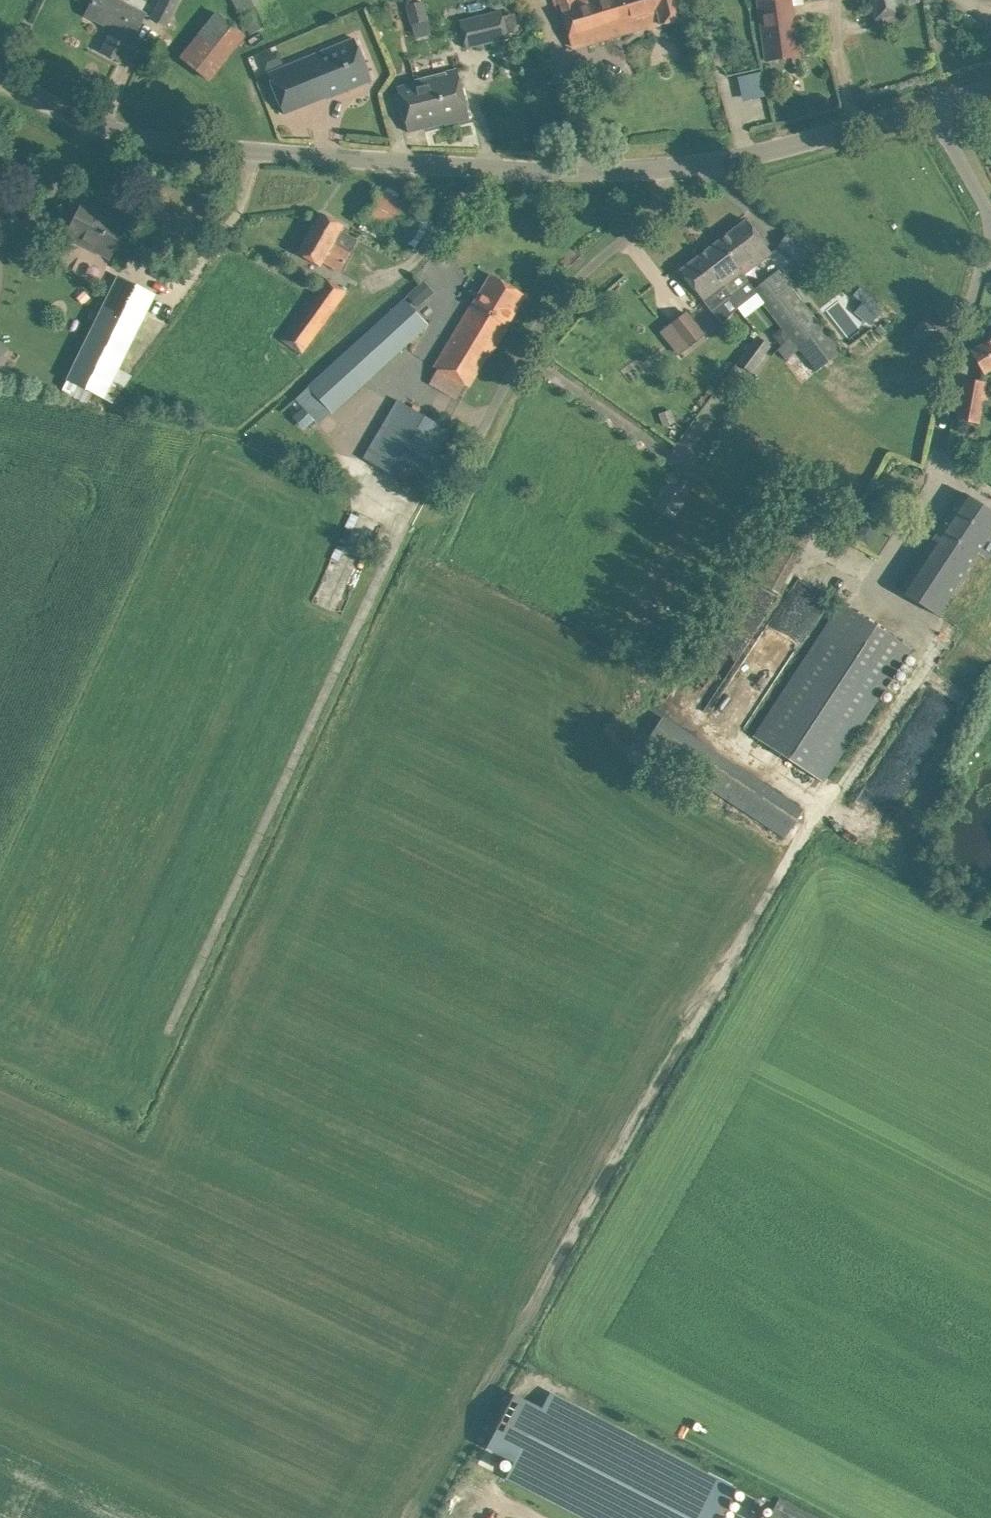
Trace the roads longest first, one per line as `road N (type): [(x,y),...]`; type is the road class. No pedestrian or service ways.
road 1 (unclassified): [(0,77),(83,118),(167,141),(501,170),(691,165),(934,105)]
road 2 (track): [(420,1517),(822,808)]
road 3 (unclassified): [(990,213),(934,105)]

